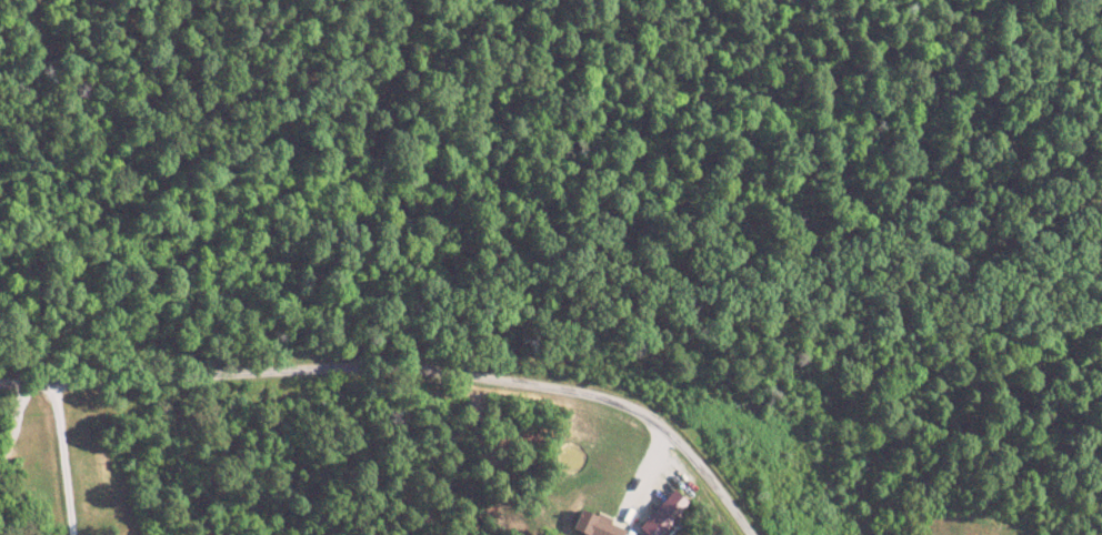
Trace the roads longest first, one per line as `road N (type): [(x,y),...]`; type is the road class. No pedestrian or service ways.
road 1 (residential): [(862,534),(703,385),(515,342),(0,354)]

